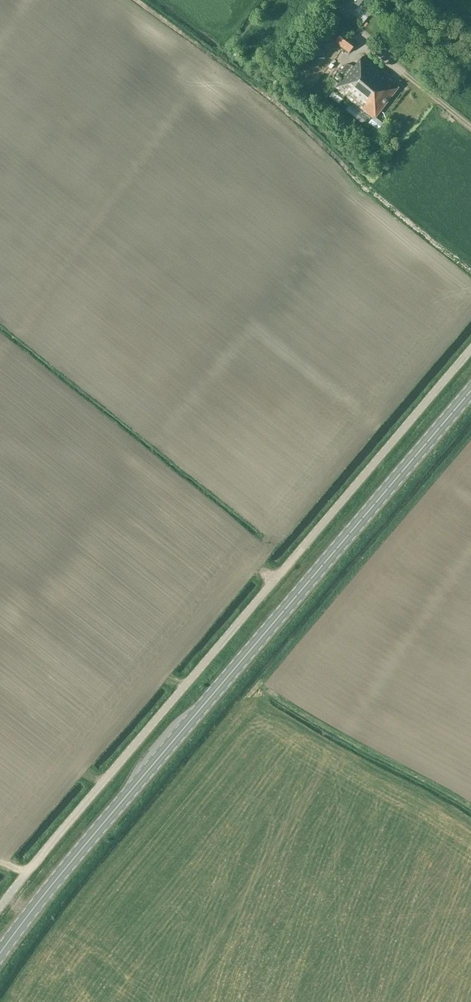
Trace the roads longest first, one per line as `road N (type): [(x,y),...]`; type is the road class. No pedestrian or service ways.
road 1 (primary): [(0,953),(470,390)]
road 2 (unclassified): [(0,908),(470,349)]

